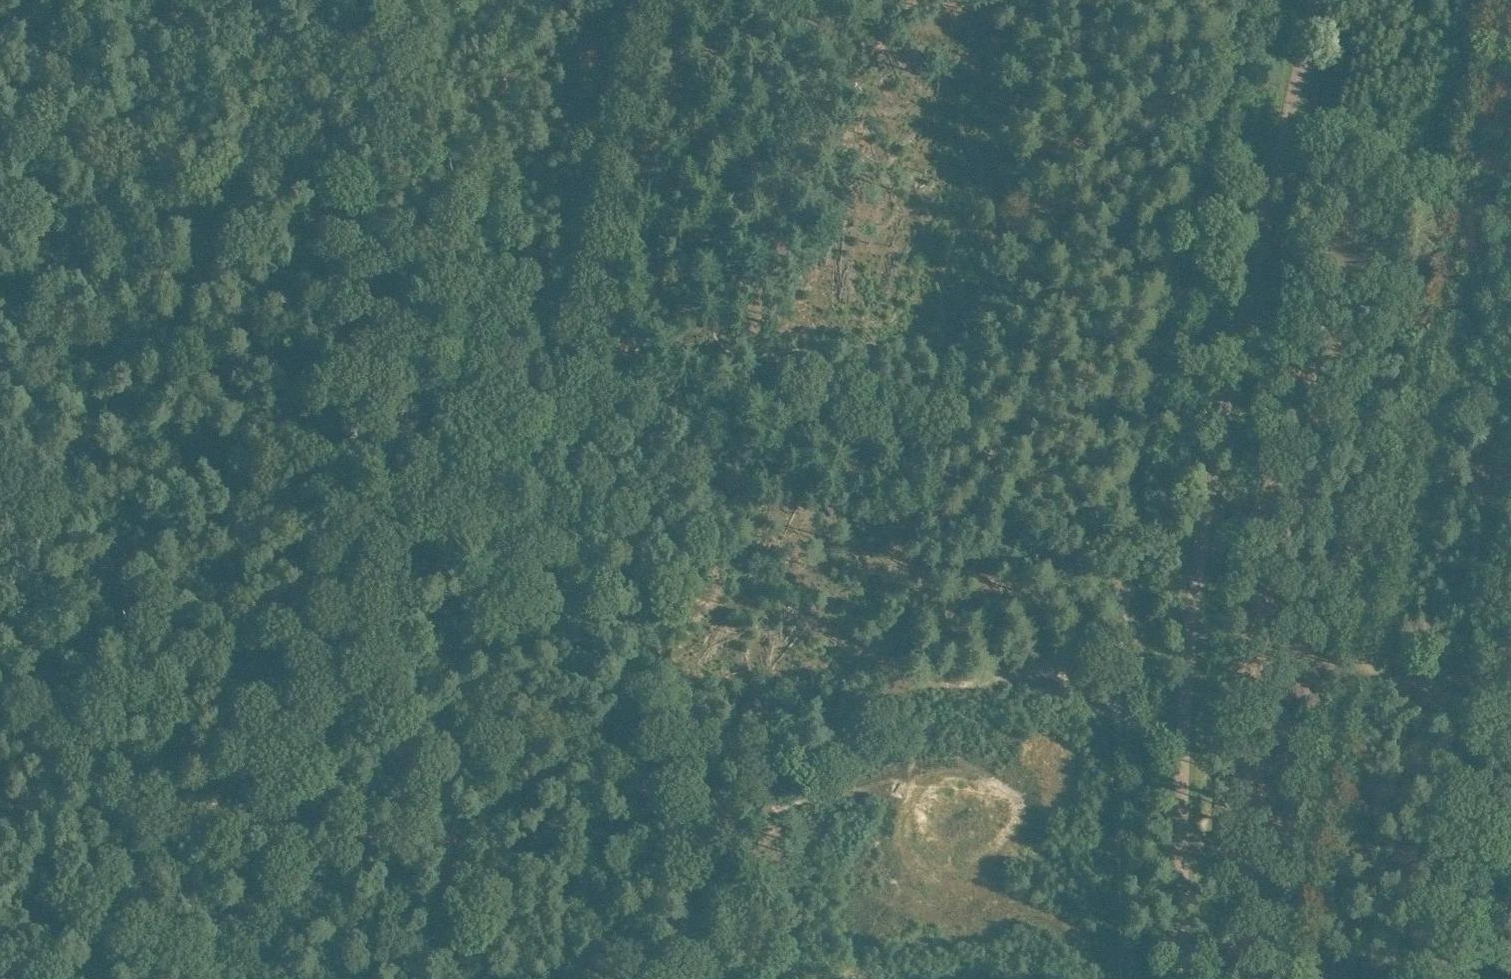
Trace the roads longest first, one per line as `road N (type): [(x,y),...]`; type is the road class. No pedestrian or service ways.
road 1 (track): [(1119,978),(1117,780),(1131,590)]

